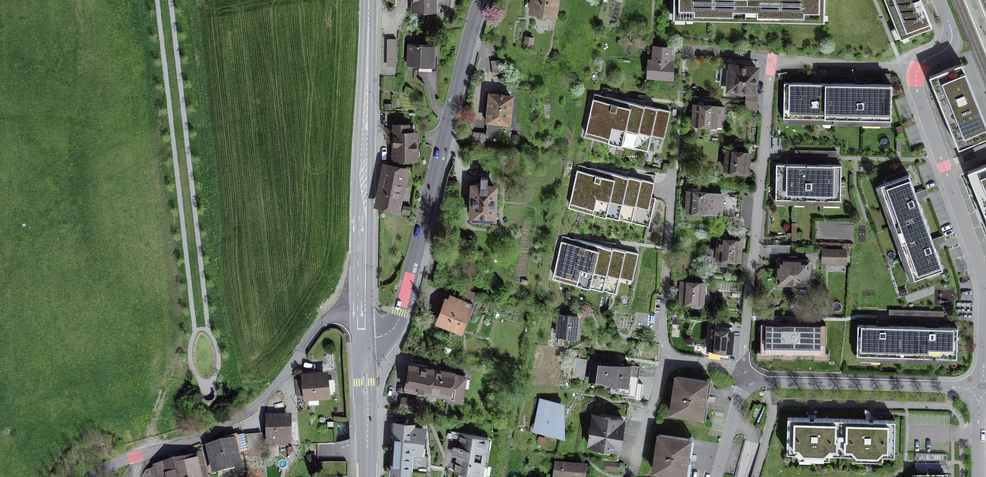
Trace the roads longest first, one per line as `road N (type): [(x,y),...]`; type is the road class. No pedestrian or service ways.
road 1 (secondary): [(480,0),(398,322),(363,339)]
road 2 (residential): [(980,389),(985,285),(916,86),(918,71)]
road 3 (residential): [(361,313),(327,320),(259,404),(216,432),(94,476)]
road 4 (residential): [(773,62),(745,375)]
road 5 (secondary): [(371,0),(361,313)]
road 6 (residential): [(745,375),(980,389)]
road 7 (residential): [(635,465),(669,364),(745,375)]
road 8 (residential): [(773,62),(918,71)]
road 9 (secondary): [(363,339),(367,476)]

